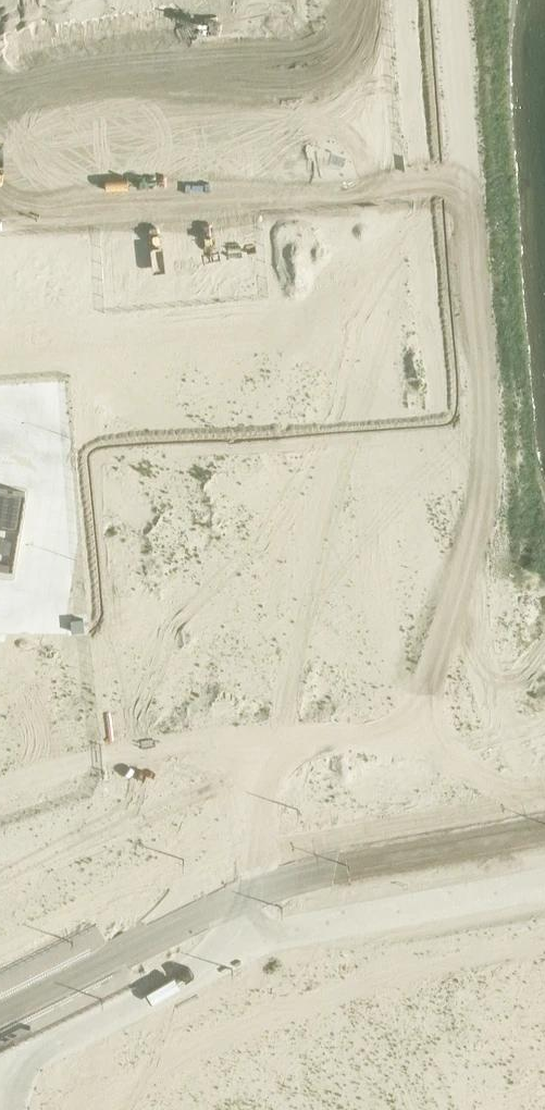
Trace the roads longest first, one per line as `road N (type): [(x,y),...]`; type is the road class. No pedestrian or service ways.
road 1 (tertiary): [(137,0),(183,863),(0,958)]
road 2 (tertiary): [(306,938),(243,0)]
road 3 (tertiary): [(0,1074),(220,968),(306,938)]
road 4 (tertiary): [(544,896),(306,938)]
road 5 (residential): [(306,938),(312,980),(376,1109)]

